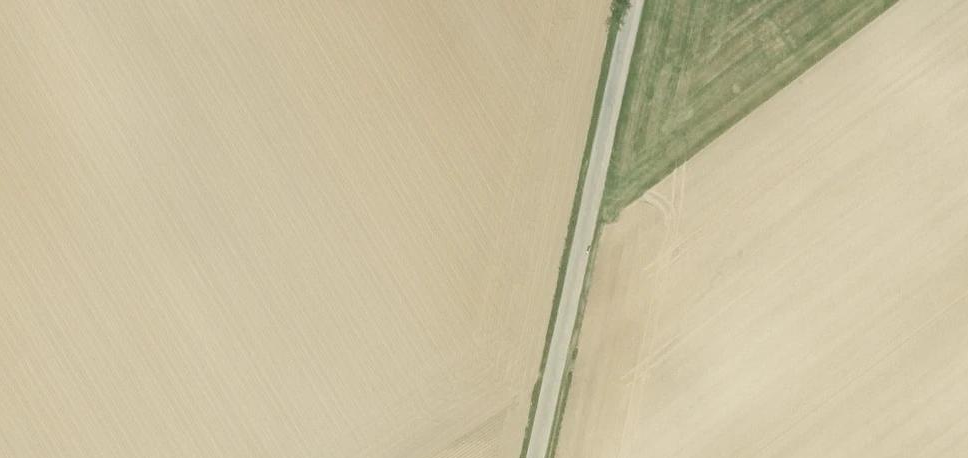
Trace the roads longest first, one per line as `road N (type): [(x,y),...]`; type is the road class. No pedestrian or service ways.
road 1 (unclassified): [(535,457),(633,0)]

